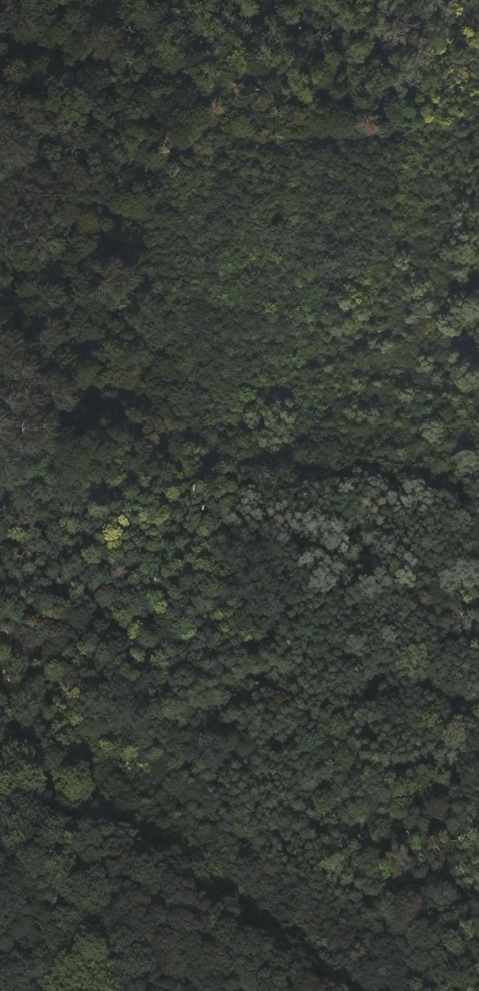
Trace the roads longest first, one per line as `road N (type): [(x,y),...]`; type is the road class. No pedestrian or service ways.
road 1 (track): [(0,652),(114,990)]

